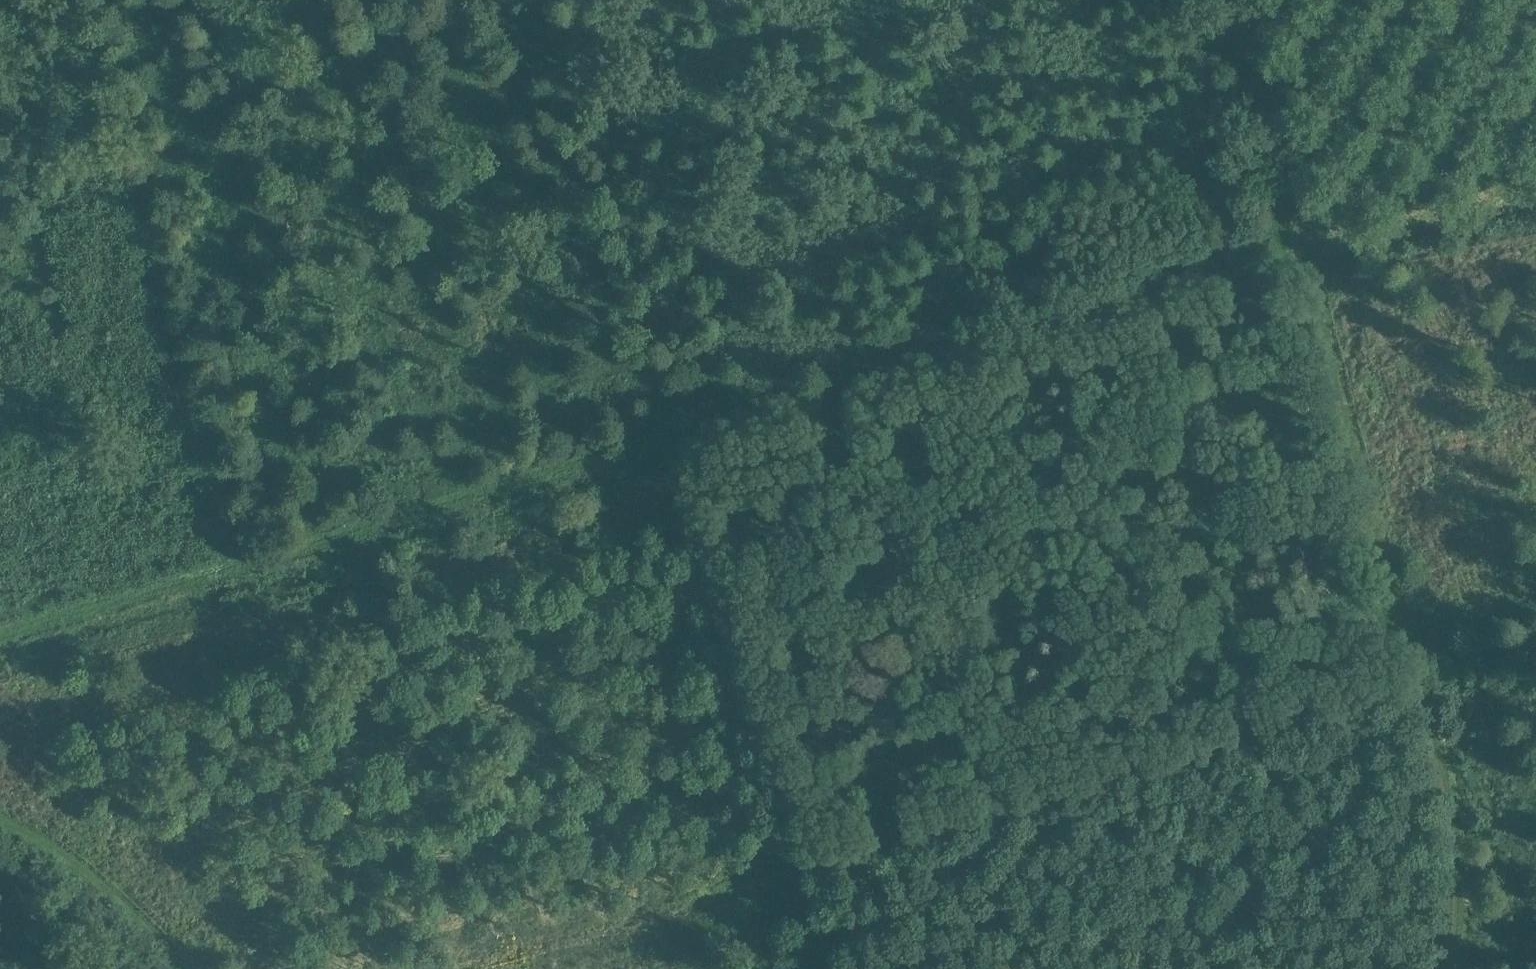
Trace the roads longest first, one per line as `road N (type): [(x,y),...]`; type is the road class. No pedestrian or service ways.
road 1 (track): [(1450,968),(1444,795),(1225,0)]

